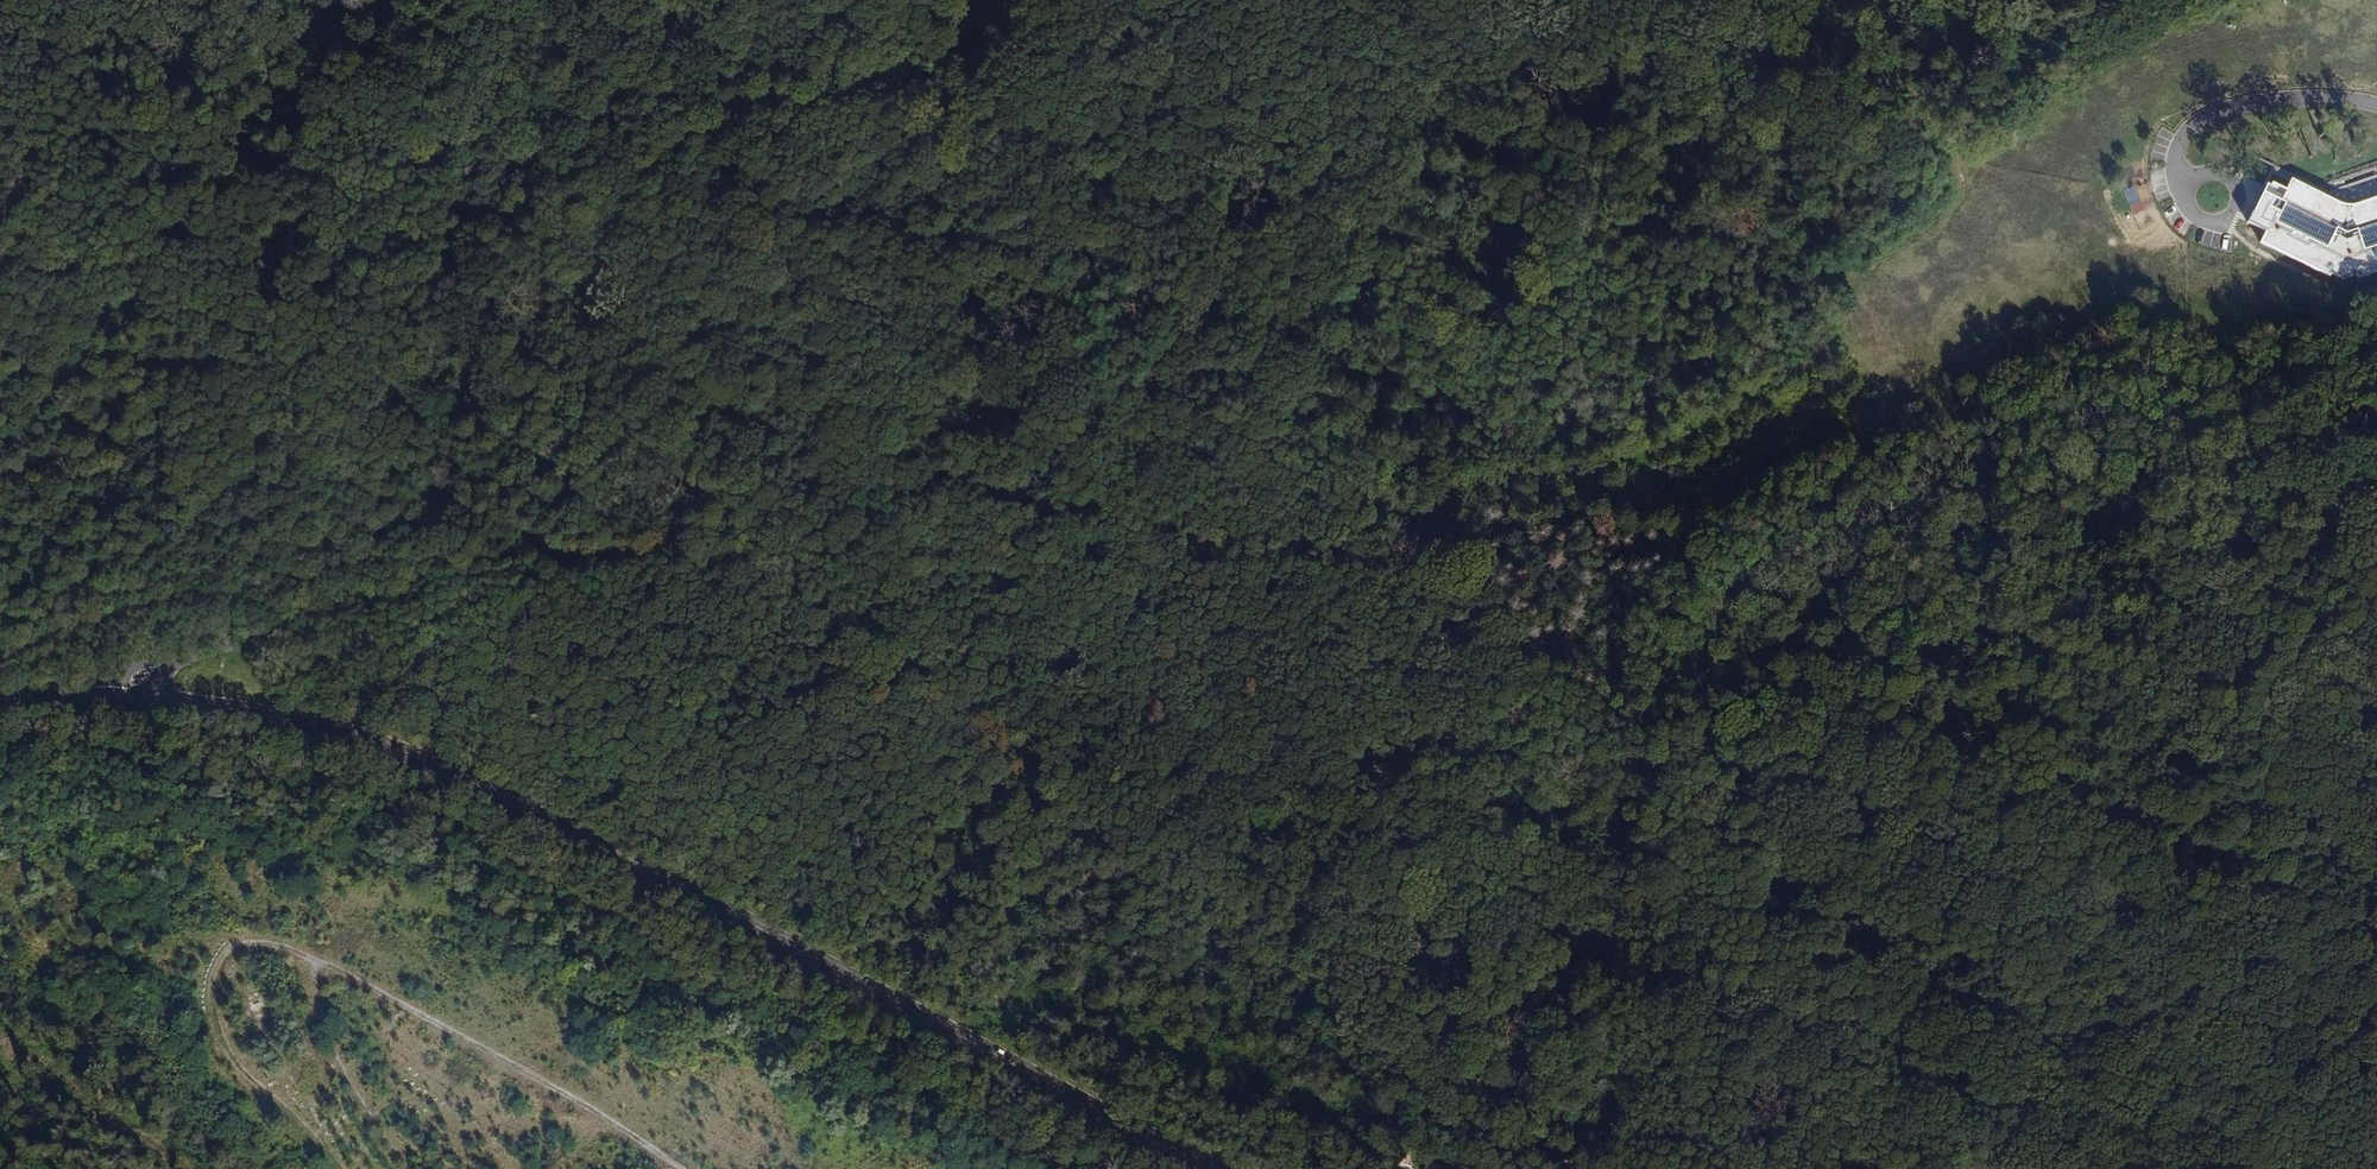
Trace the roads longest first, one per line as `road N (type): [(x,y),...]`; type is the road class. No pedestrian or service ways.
road 1 (tertiary): [(1023,0),(989,40),(919,79),(720,118),(666,160),(598,256),(585,305),(587,422),(533,534),(512,553),(160,663),(137,673),(128,695)]
road 2 (secondary): [(1240,1168),(1134,1123),(450,775),(288,719),(128,695)]
road 3 (track): [(713,539),(831,515),(1108,425),(1212,353),(1237,346),(1394,349),(1432,390)]
road 4 (track): [(2356,546),(2033,1135)]
road 5 (track): [(1474,637),(1511,672),(1576,714),(1664,739),(1752,693),(1939,549),(2010,509)]
road 6 (track): [(111,957),(263,940),(621,1128),(672,1168)]
road 7 (track): [(1531,1168),(1468,1117),(1274,848),(1229,809)]
road 8 (track): [(845,662),(1229,809)]
road 9 (track): [(2376,384),(2261,383),(2062,472),(2010,509)]
road 10 (track): [(2010,509),(2086,503),(2356,546)]
road 11 (track): [(2033,1135),(1975,1134),(1706,1168)]
road 12 (track): [(1229,809),(1266,752),(1340,692),(1474,637)]
road 13 (track): [(1474,637),(1415,524),(1417,436),(1432,390)]
road 14 (track): [(412,1168),(317,1019),(309,965)]
road 15 (track): [(0,185),(176,305)]
road 16 (secondary): [(128,695),(0,696)]

